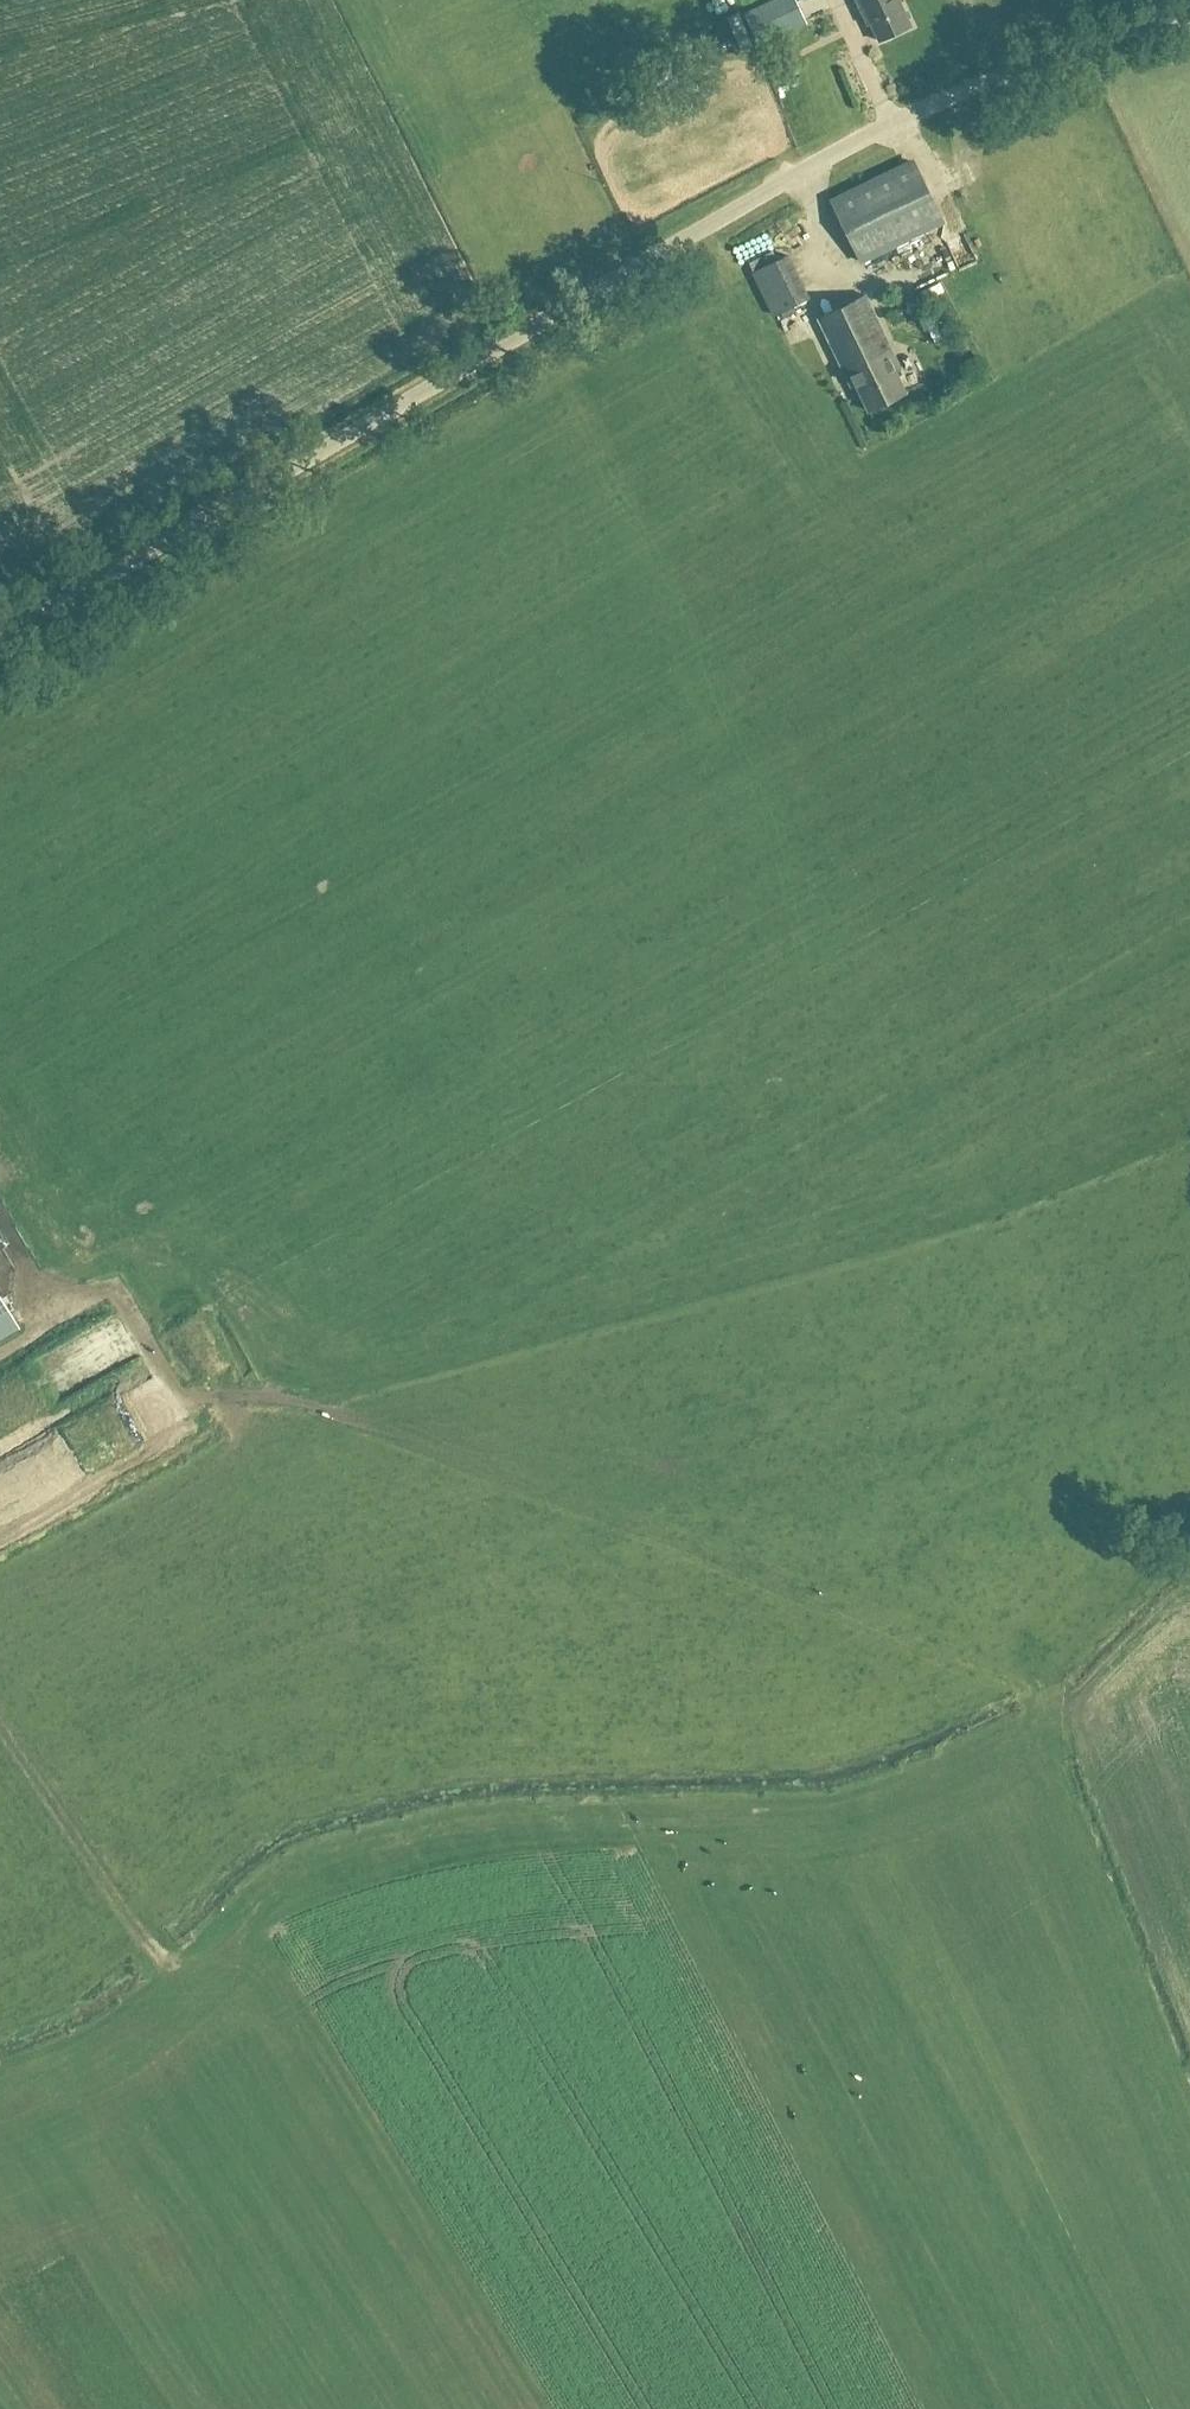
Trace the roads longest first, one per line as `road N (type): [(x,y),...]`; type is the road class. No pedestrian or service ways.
road 1 (unclassified): [(0,642),(802,172),(961,95),(1189,10)]

